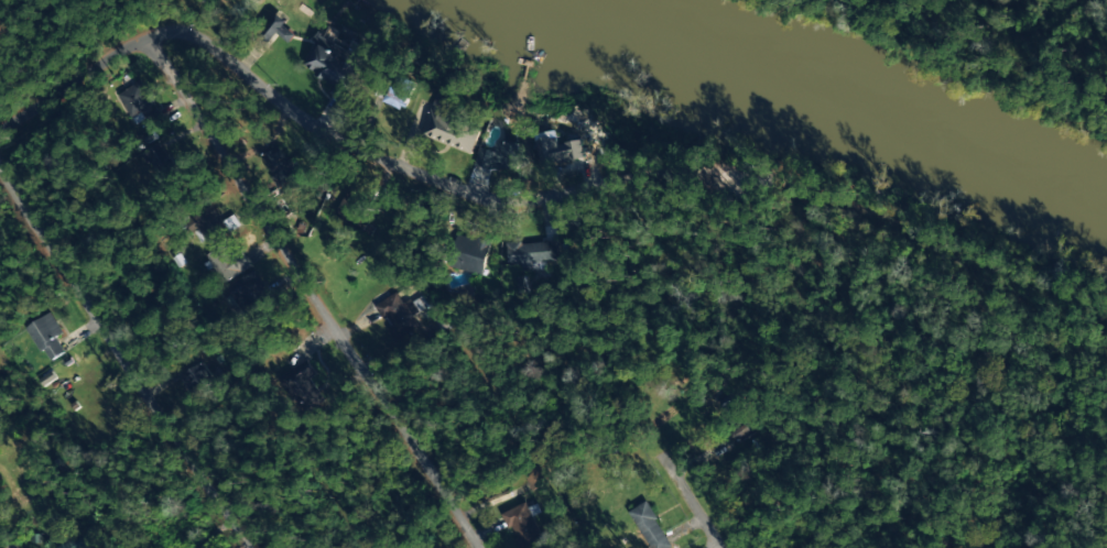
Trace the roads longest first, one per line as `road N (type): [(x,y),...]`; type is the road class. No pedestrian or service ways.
road 1 (residential): [(481,547),(148,37)]
road 2 (residential): [(585,191),(511,201),(444,184),(326,131),(198,40),(170,31),(148,37)]
road 3 (residential): [(246,547),(0,166)]
road 4 (residential): [(148,37),(0,132)]

